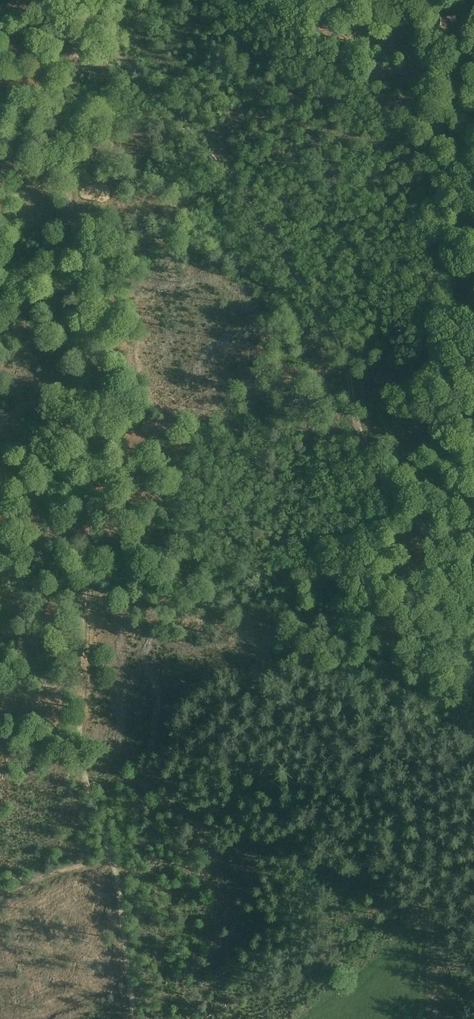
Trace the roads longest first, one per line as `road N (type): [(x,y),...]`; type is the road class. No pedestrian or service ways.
road 1 (track): [(127,1018),(102,853),(80,770),(95,529),(72,214),(70,78),(78,33)]
road 2 (track): [(473,614),(357,416),(323,318),(237,188),(52,0)]

